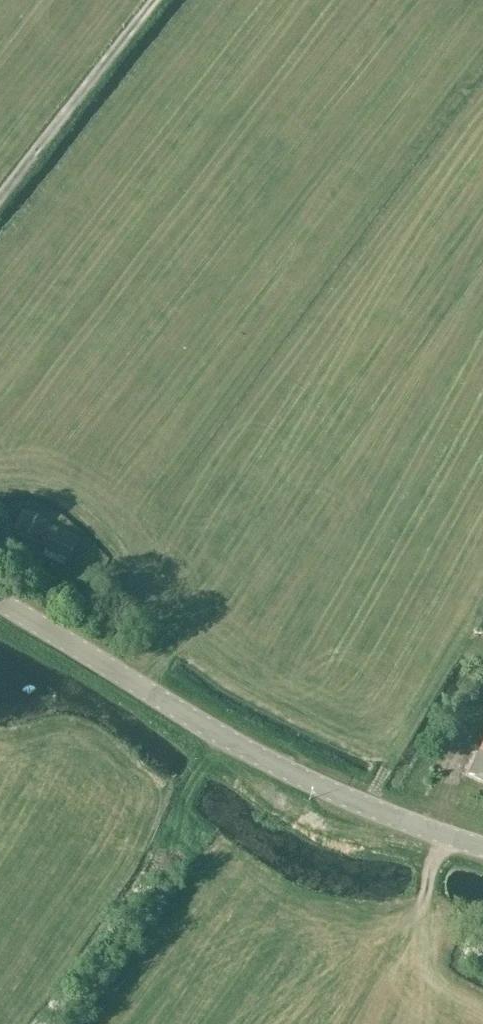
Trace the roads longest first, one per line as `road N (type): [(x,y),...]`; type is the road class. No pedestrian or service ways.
road 1 (tertiary): [(482,851),(278,772),(0,607)]
road 2 (track): [(0,196),(154,0)]

